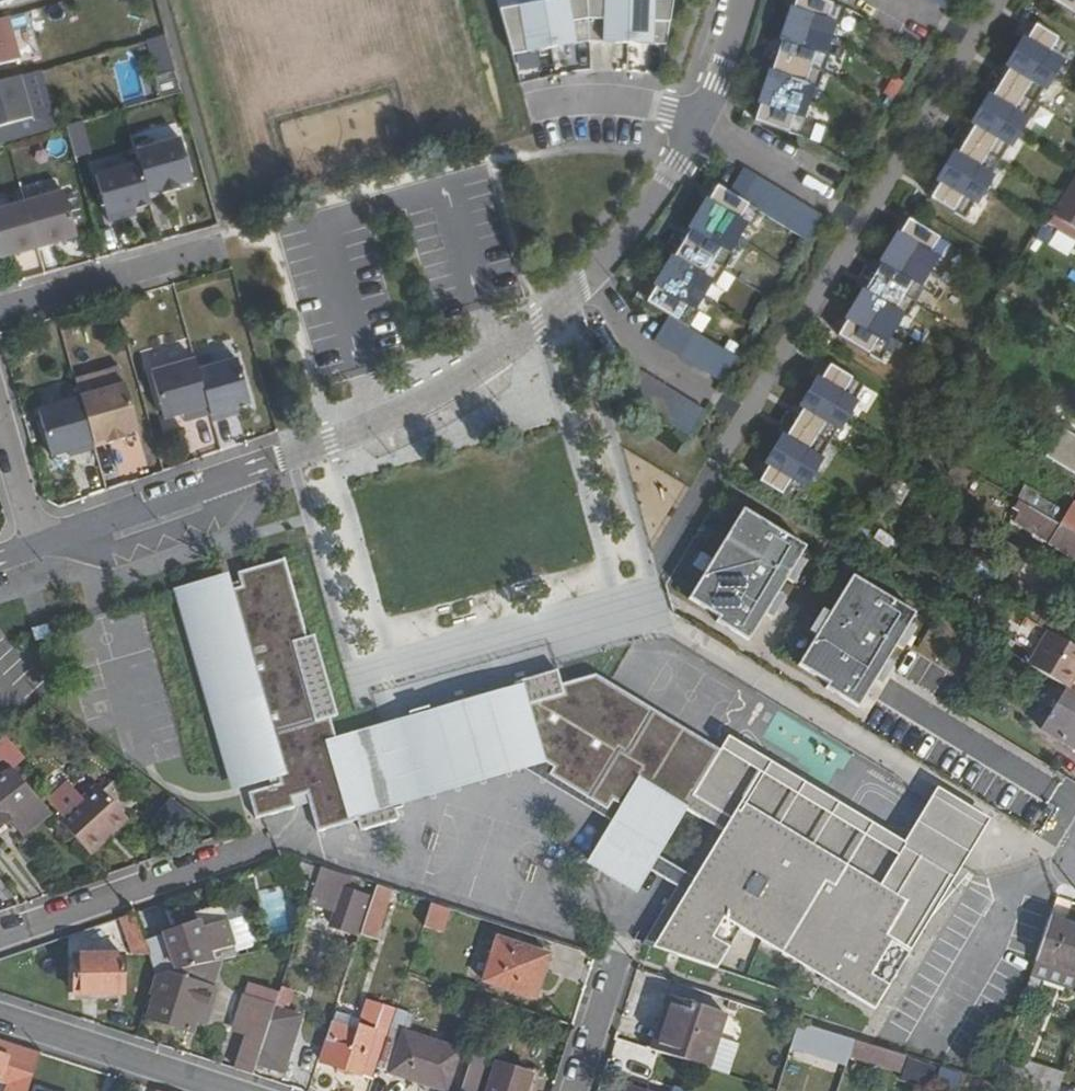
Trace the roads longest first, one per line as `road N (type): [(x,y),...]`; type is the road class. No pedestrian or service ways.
road 1 (residential): [(35,548),(378,422),(495,357),(592,277),(702,124)]
road 2 (residential): [(999,0),(732,441)]
road 3 (residential): [(244,1090),(0,1011)]
road 4 (residential): [(0,934),(233,849)]
road 5 (residential): [(204,250),(0,309)]
road 6 (residential): [(539,105),(615,99),(702,124)]
road 7 (residential): [(702,124),(745,0)]
road 8 (residential): [(0,422),(35,548)]

